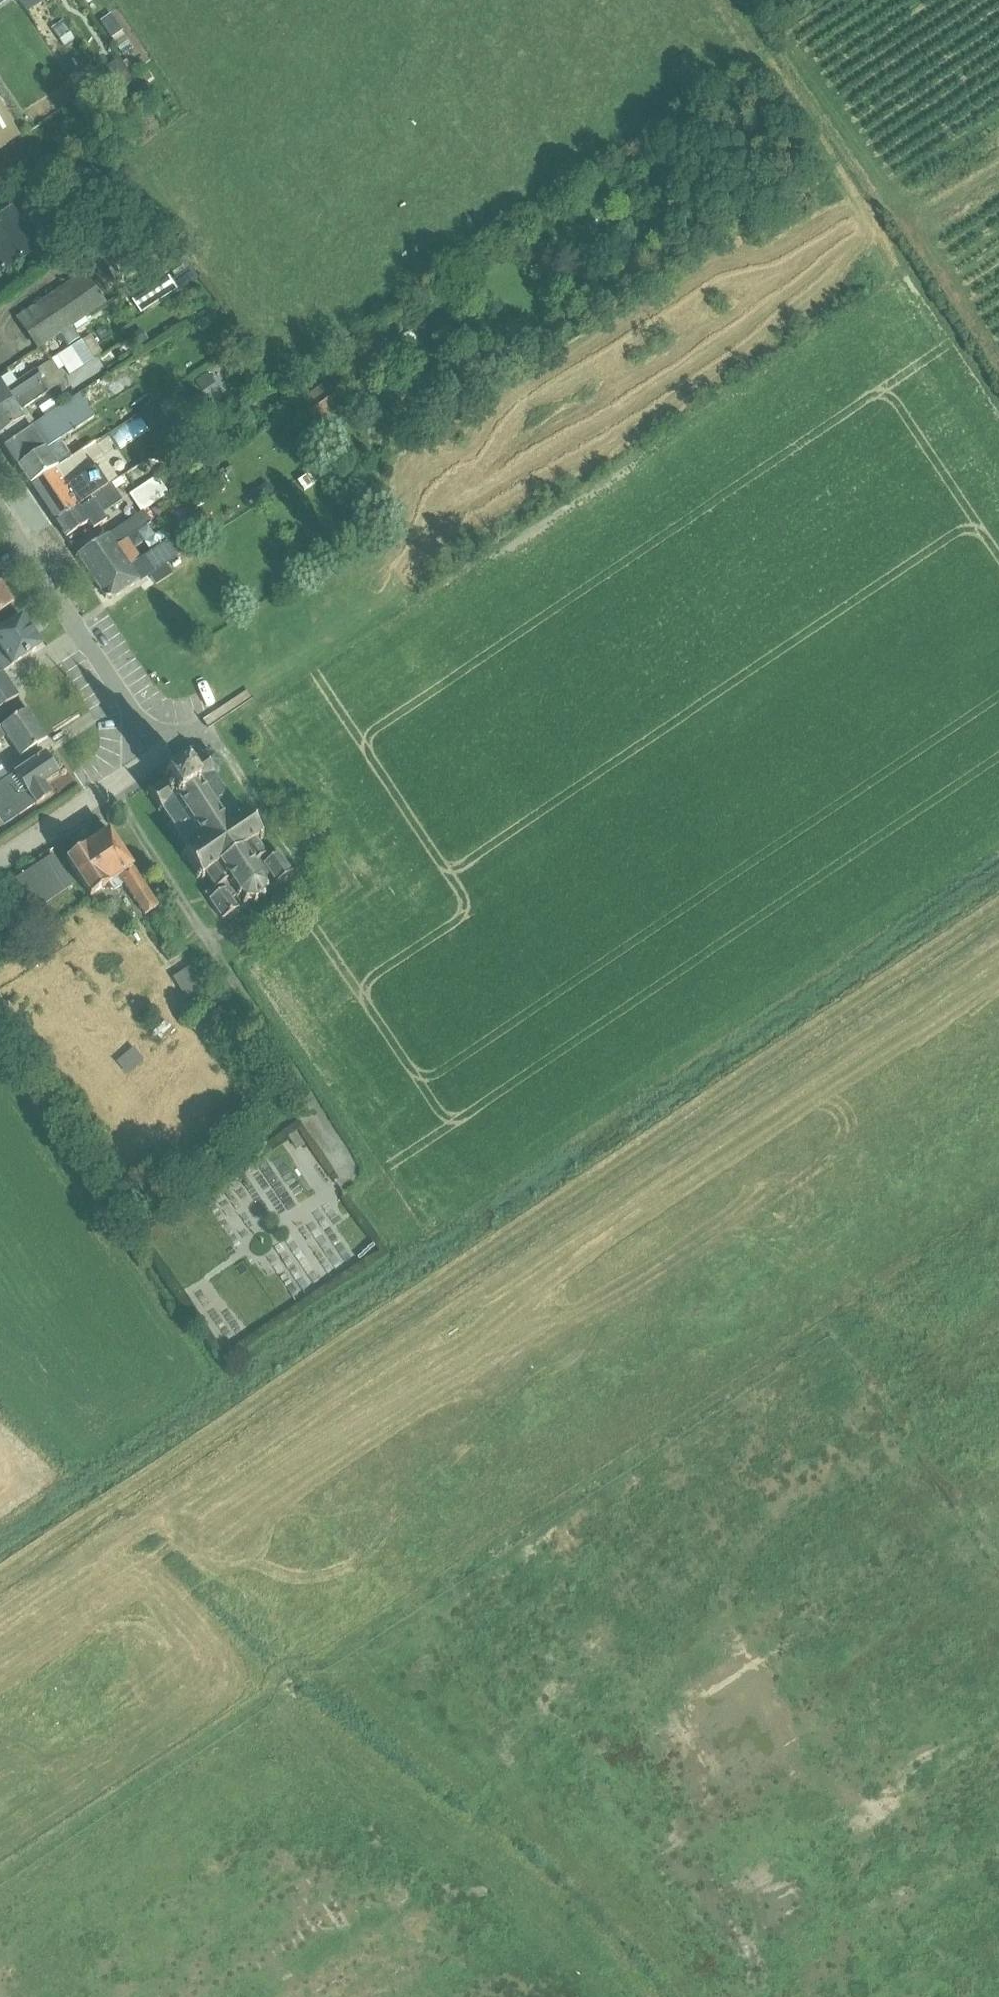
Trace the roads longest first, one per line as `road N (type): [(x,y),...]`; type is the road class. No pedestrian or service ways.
road 1 (unclassified): [(0,861),(159,755),(0,512)]

